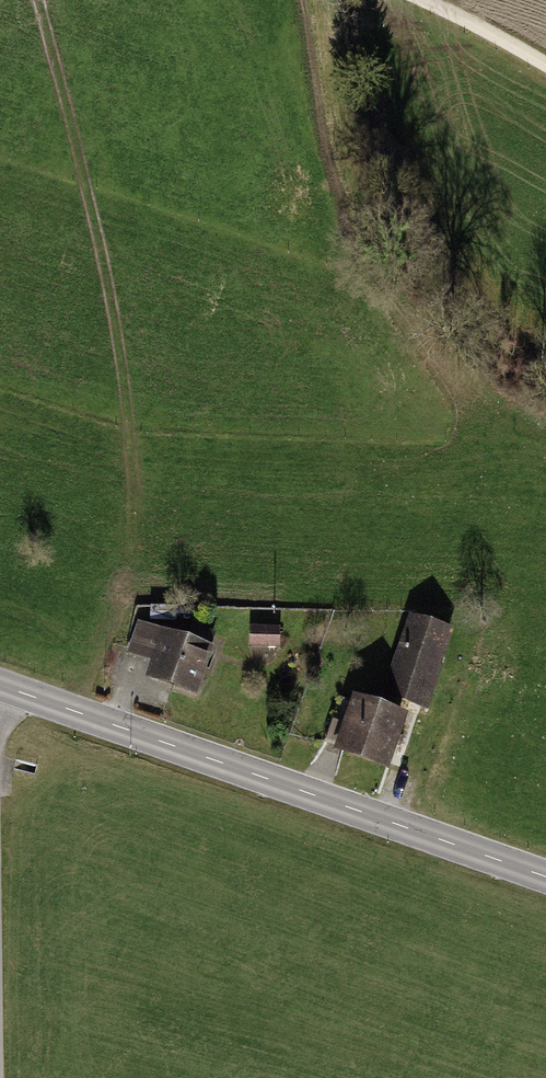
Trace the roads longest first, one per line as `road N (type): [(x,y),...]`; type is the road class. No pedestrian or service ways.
road 1 (track): [(45,0),(110,276),(129,399),(127,598),(69,710)]
road 2 (tertiary): [(0,686),(545,878)]
road 3 (track): [(423,0),(545,70)]

